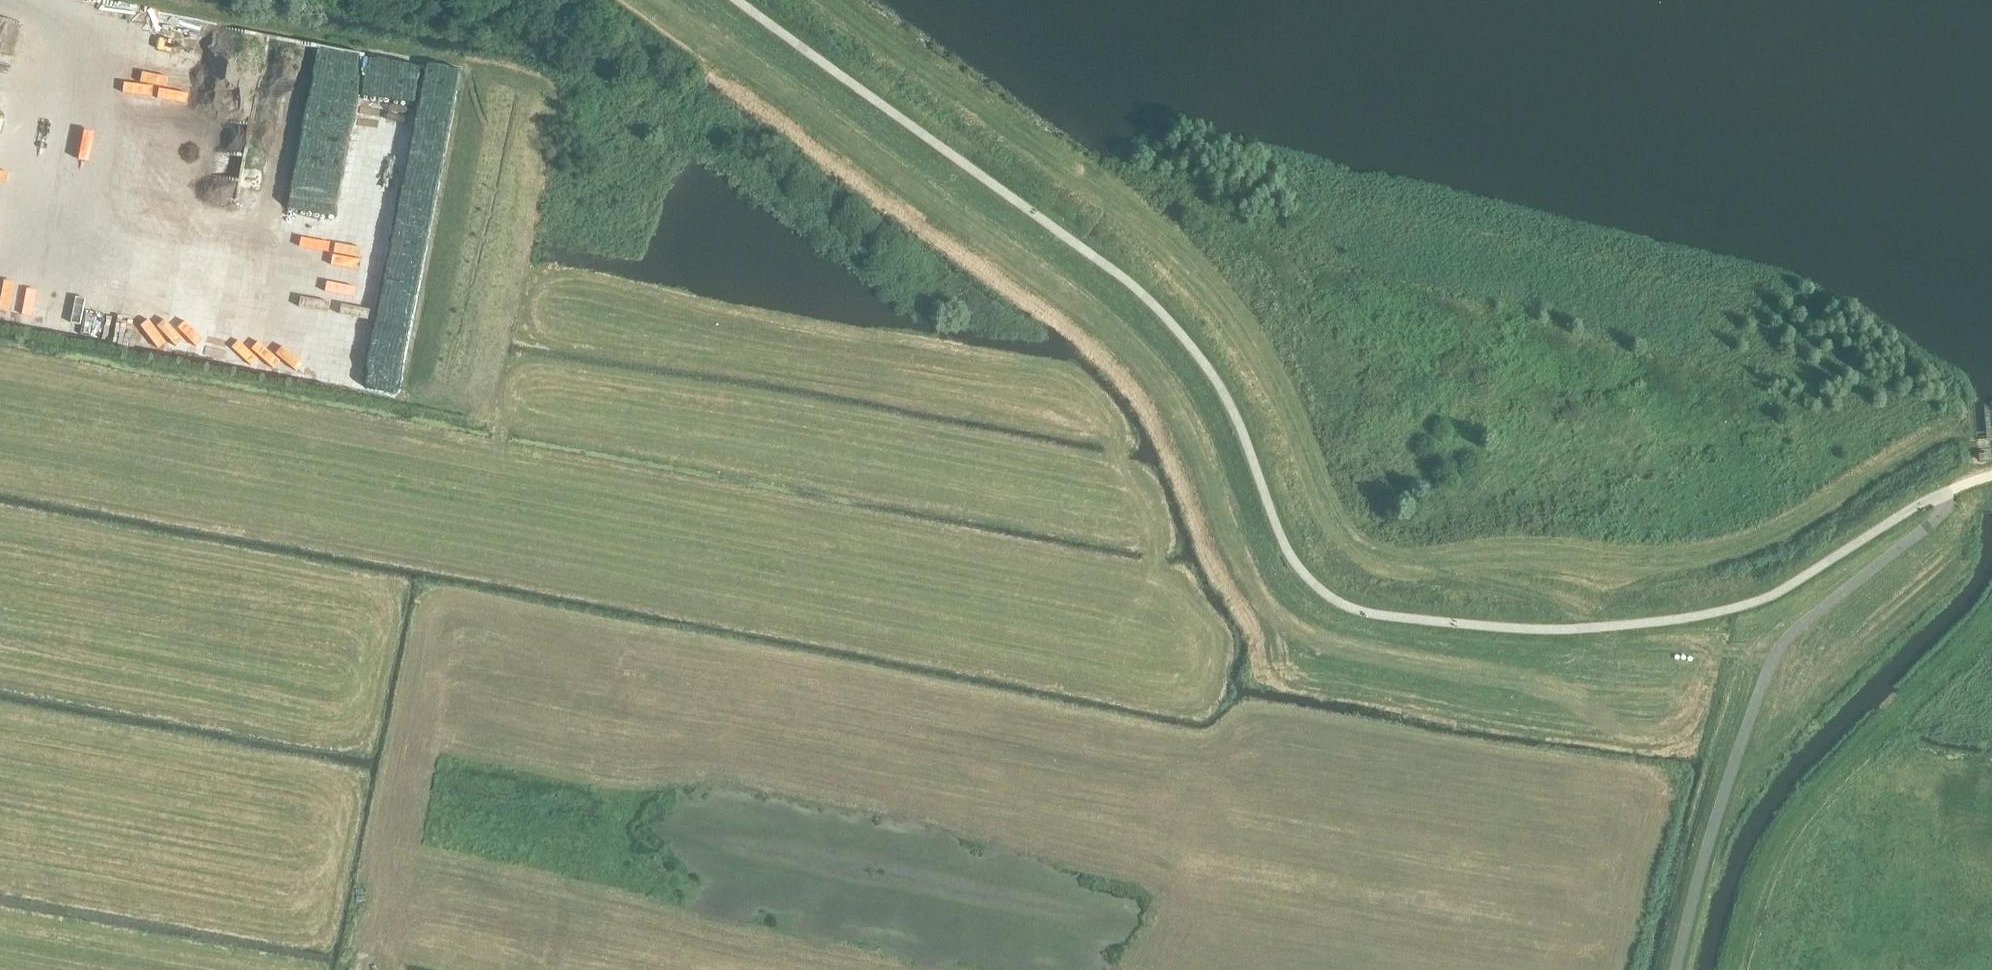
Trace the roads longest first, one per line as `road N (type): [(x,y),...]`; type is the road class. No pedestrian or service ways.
road 1 (track): [(833,0),(1142,217),(1230,295),(1351,538),(1378,550),(1443,570),(1627,569),(1768,541),(1955,431),(1991,440)]
road 2 (track): [(1767,668),(1731,651),(1610,639),(1560,602),(1443,570)]

